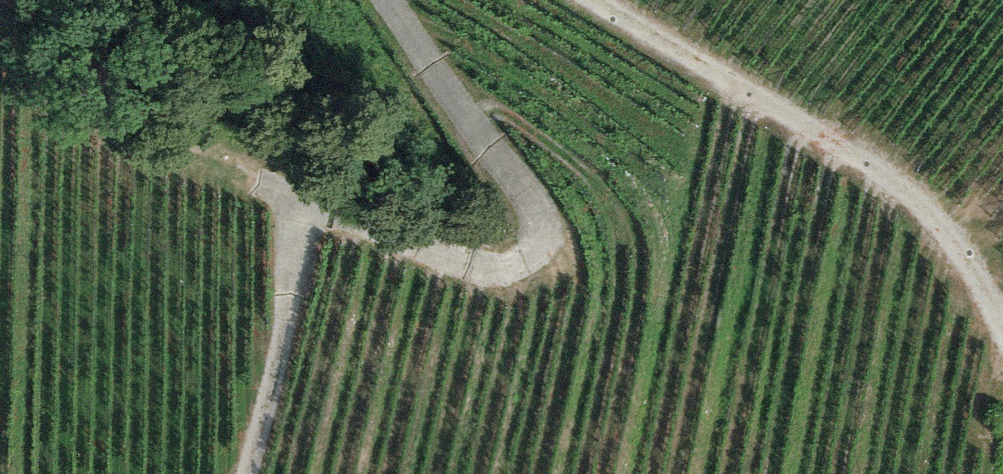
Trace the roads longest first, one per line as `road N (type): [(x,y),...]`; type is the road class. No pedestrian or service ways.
road 1 (track): [(386,0),(542,215),(537,265),(510,282),(338,222),(117,110),(77,83),(4,0)]
road 2 (track): [(1002,329),(919,214),(586,0)]
road 3 (track): [(267,473),(338,222)]

